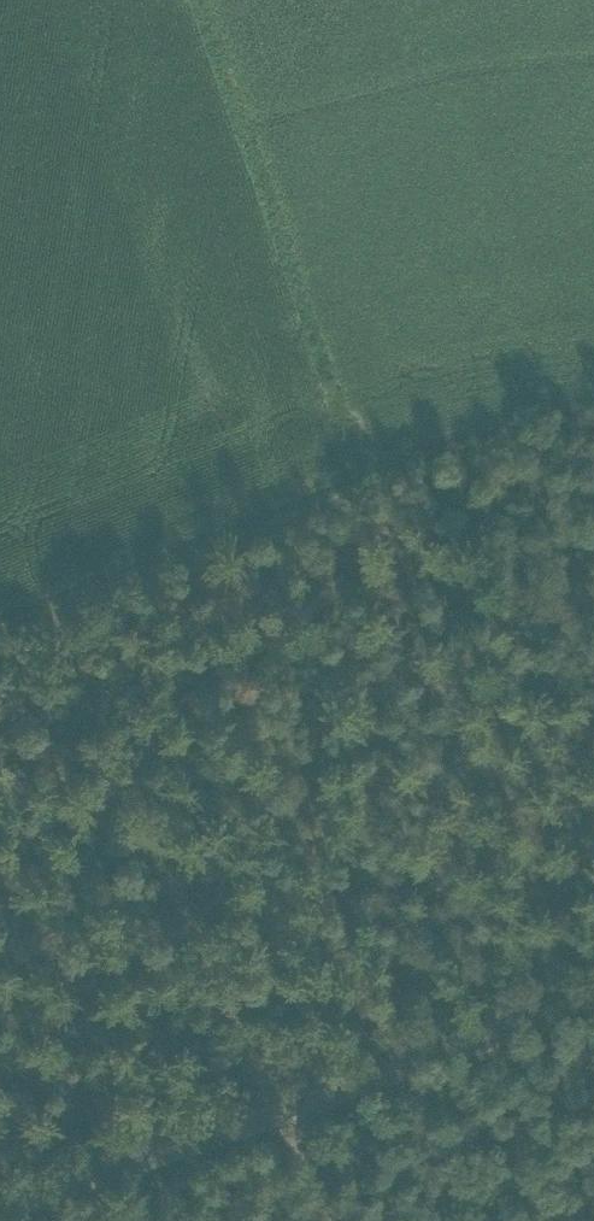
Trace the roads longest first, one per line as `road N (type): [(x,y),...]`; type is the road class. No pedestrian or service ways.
road 1 (track): [(49,616),(281,1113)]
road 2 (unclassified): [(281,1113),(593,1002)]
road 3 (unclassified): [(0,1212),(281,1113)]

